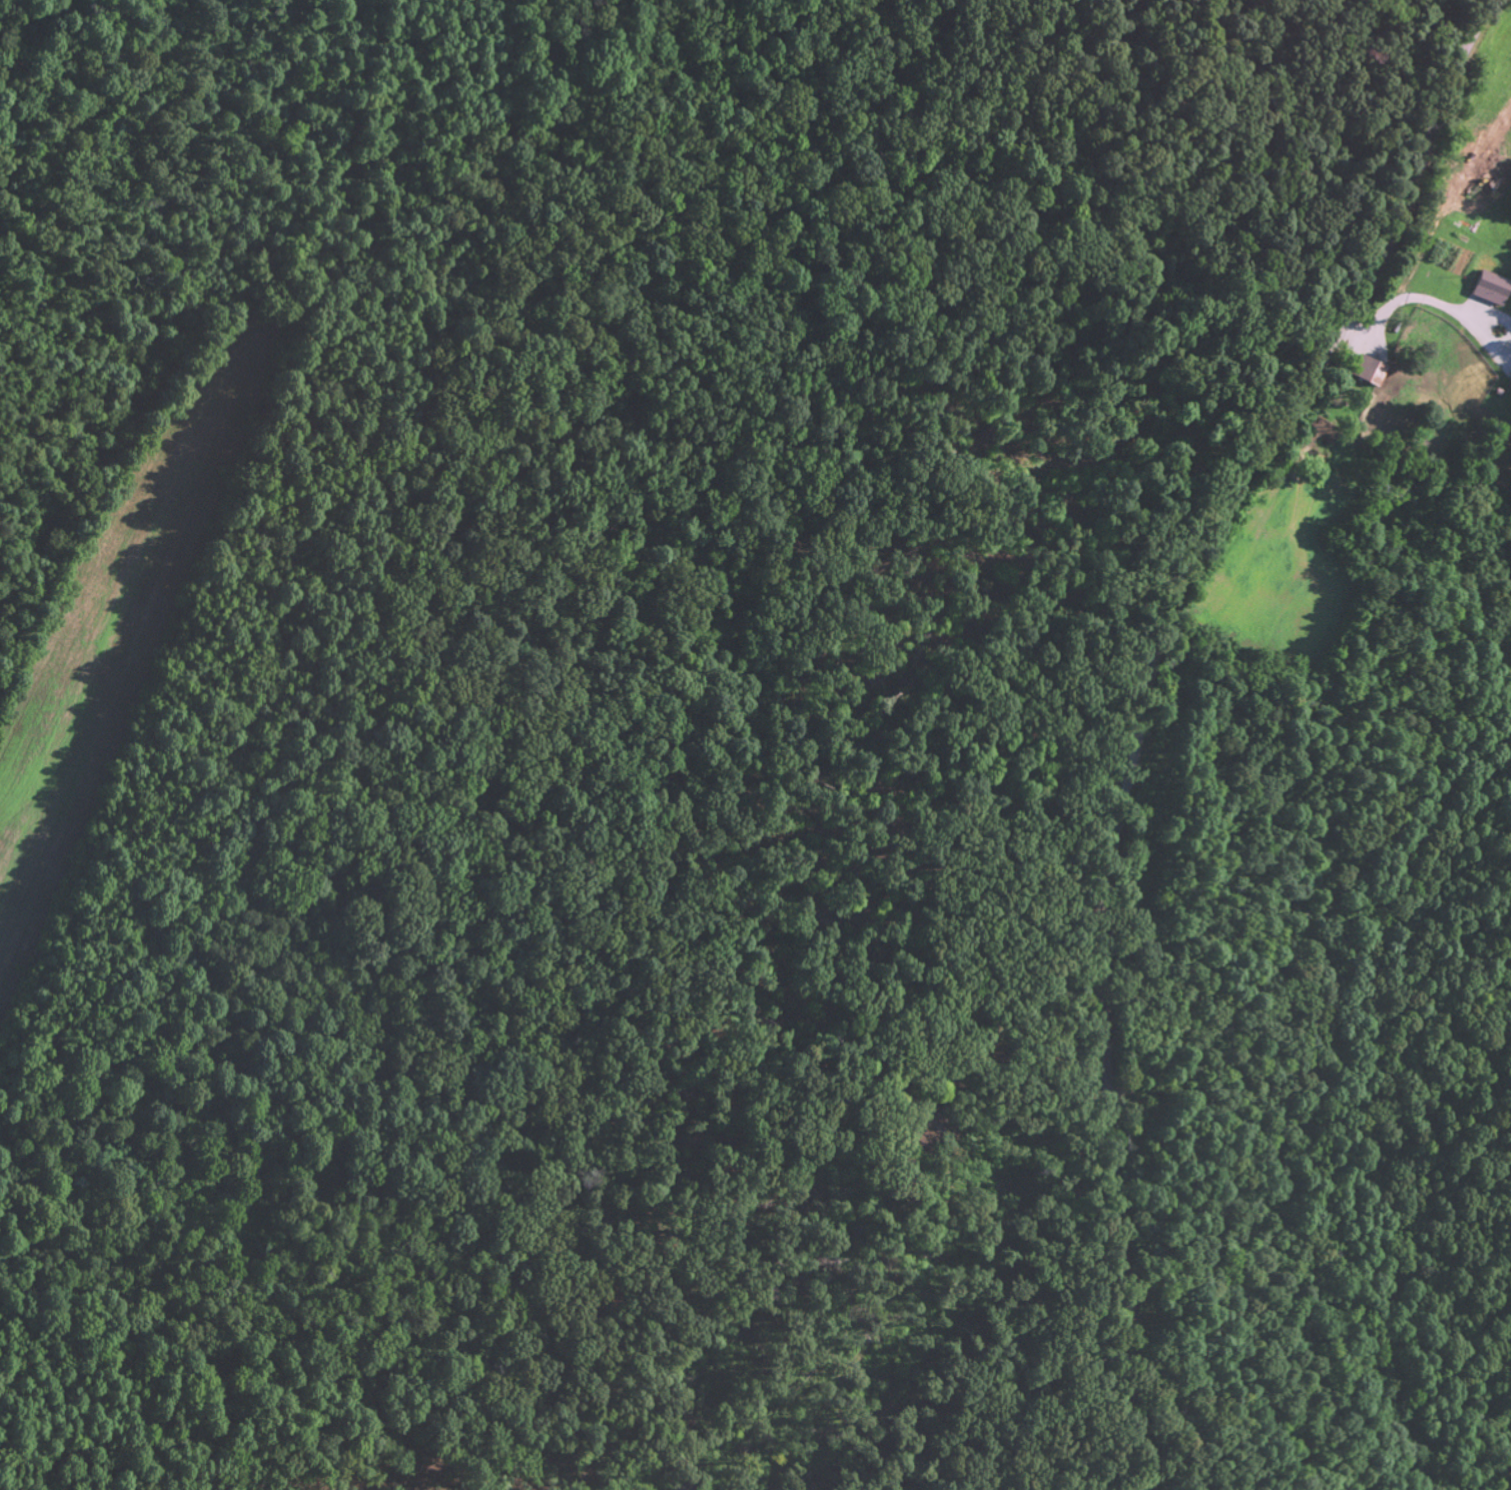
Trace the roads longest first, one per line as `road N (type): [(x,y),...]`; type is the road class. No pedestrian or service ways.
road 1 (residential): [(1155,1489),(1103,966),(1105,921),(1158,669),(1190,570),(1365,290),(1464,51),(1494,0)]

